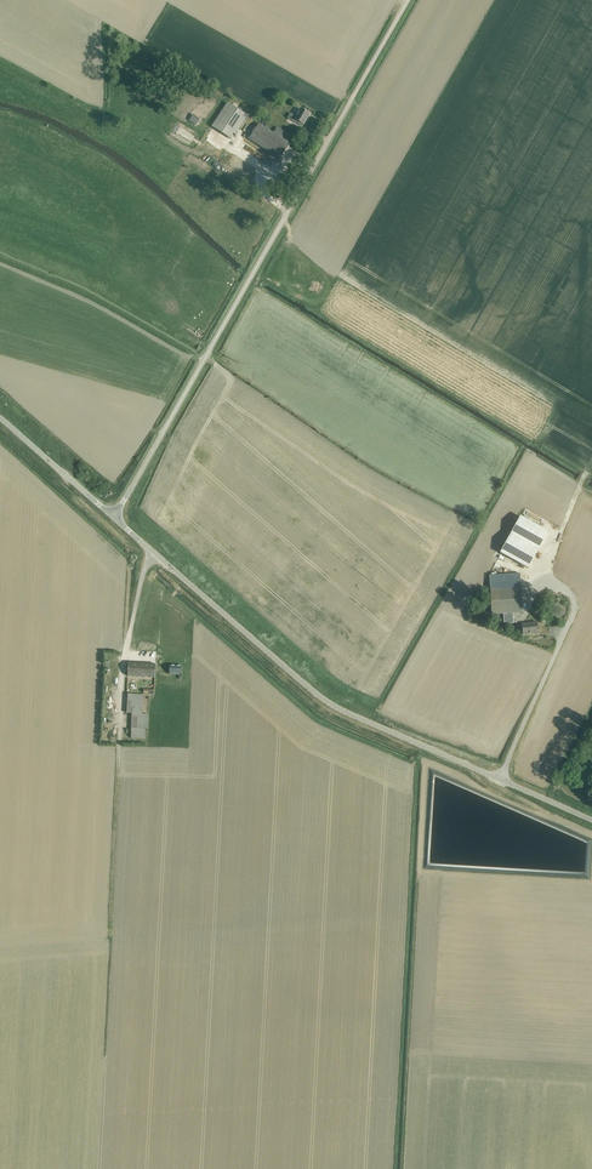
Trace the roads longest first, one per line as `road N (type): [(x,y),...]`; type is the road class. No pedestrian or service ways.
road 1 (unclassified): [(113,517),(409,0)]
road 2 (tertiary): [(501,780),(324,700),(113,517)]
road 3 (unclassified): [(501,780),(571,614)]
road 4 (tertiary): [(113,517),(0,418)]

